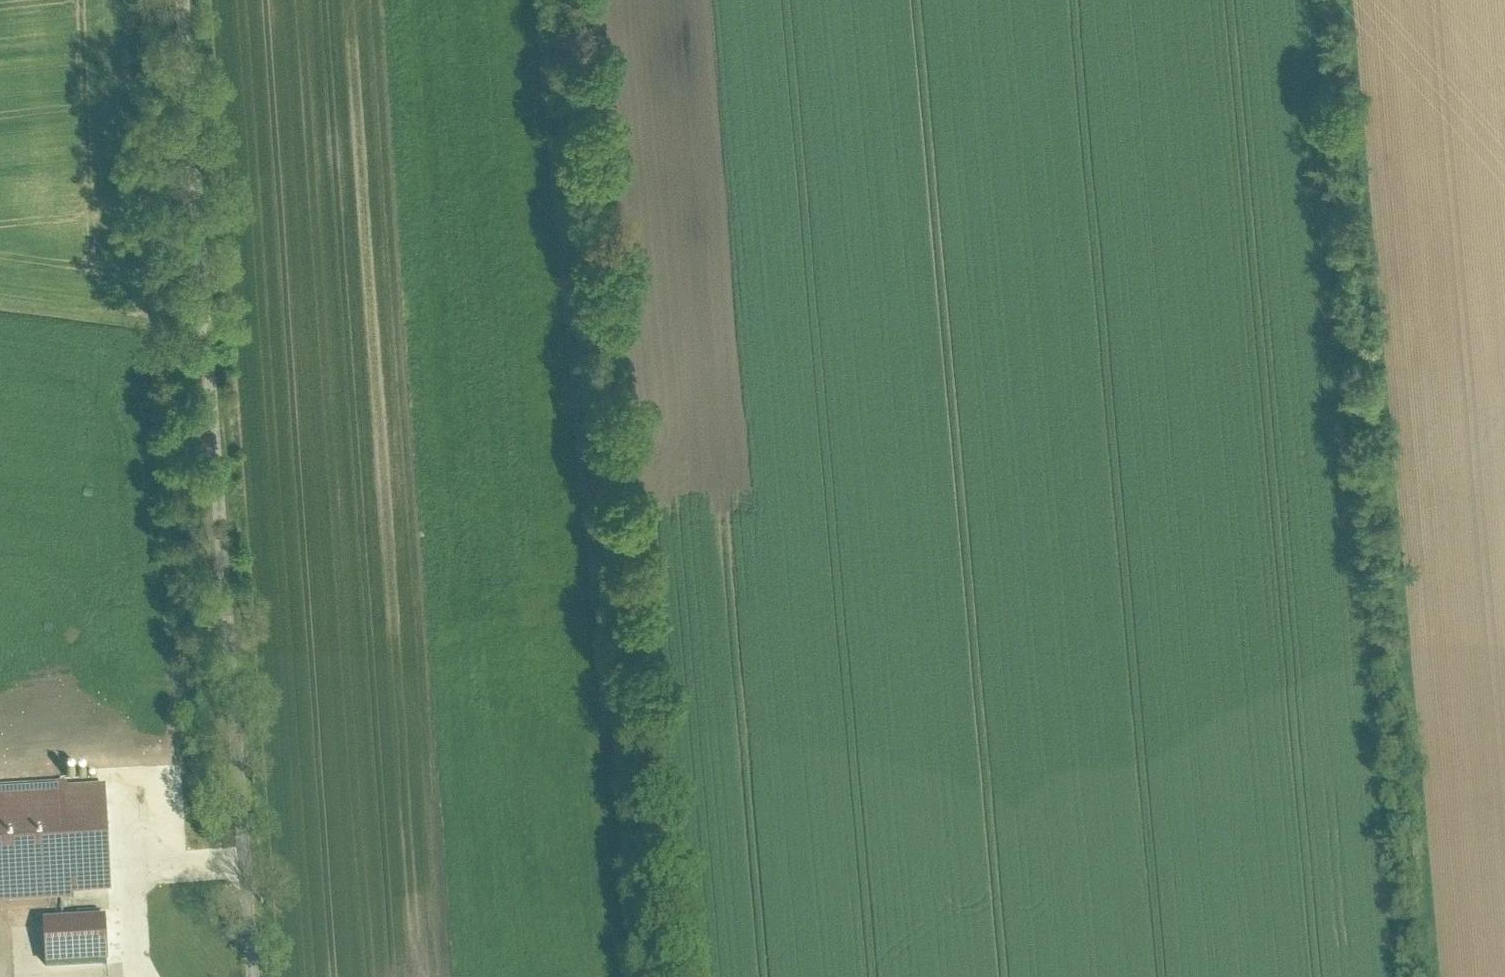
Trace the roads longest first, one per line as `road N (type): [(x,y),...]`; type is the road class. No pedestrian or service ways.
road 1 (residential): [(184,0),(253,976)]

